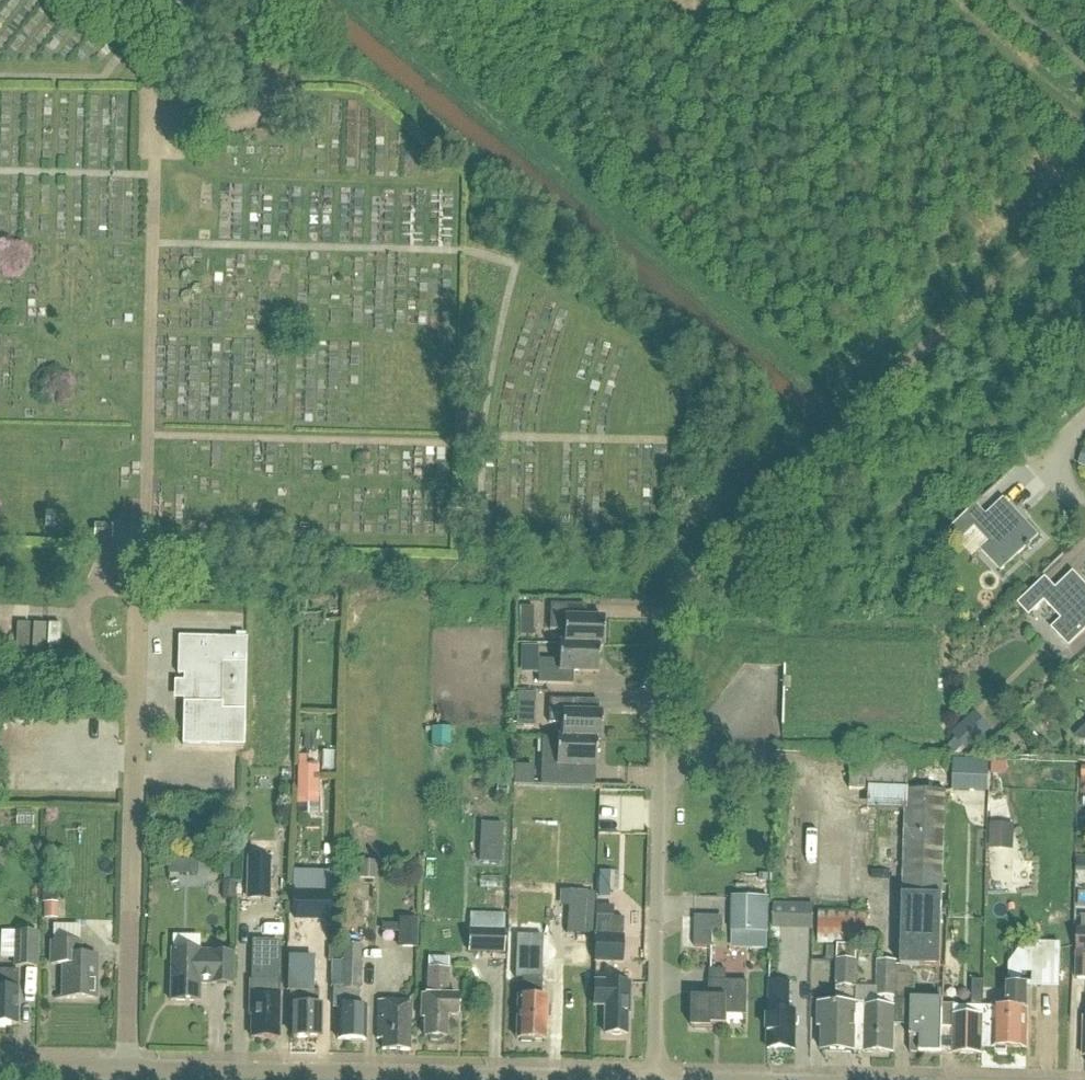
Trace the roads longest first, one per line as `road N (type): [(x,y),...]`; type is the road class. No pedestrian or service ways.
road 1 (residential): [(652,1079),(670,632),(702,574),(1084,202)]
road 2 (residential): [(495,1079),(125,1071)]
road 3 (residential): [(125,1071),(134,705)]
road 4 (residential): [(134,705),(136,586),(117,578),(82,598),(77,622),(120,692)]
road 5 (residential): [(125,1071),(0,1068)]

